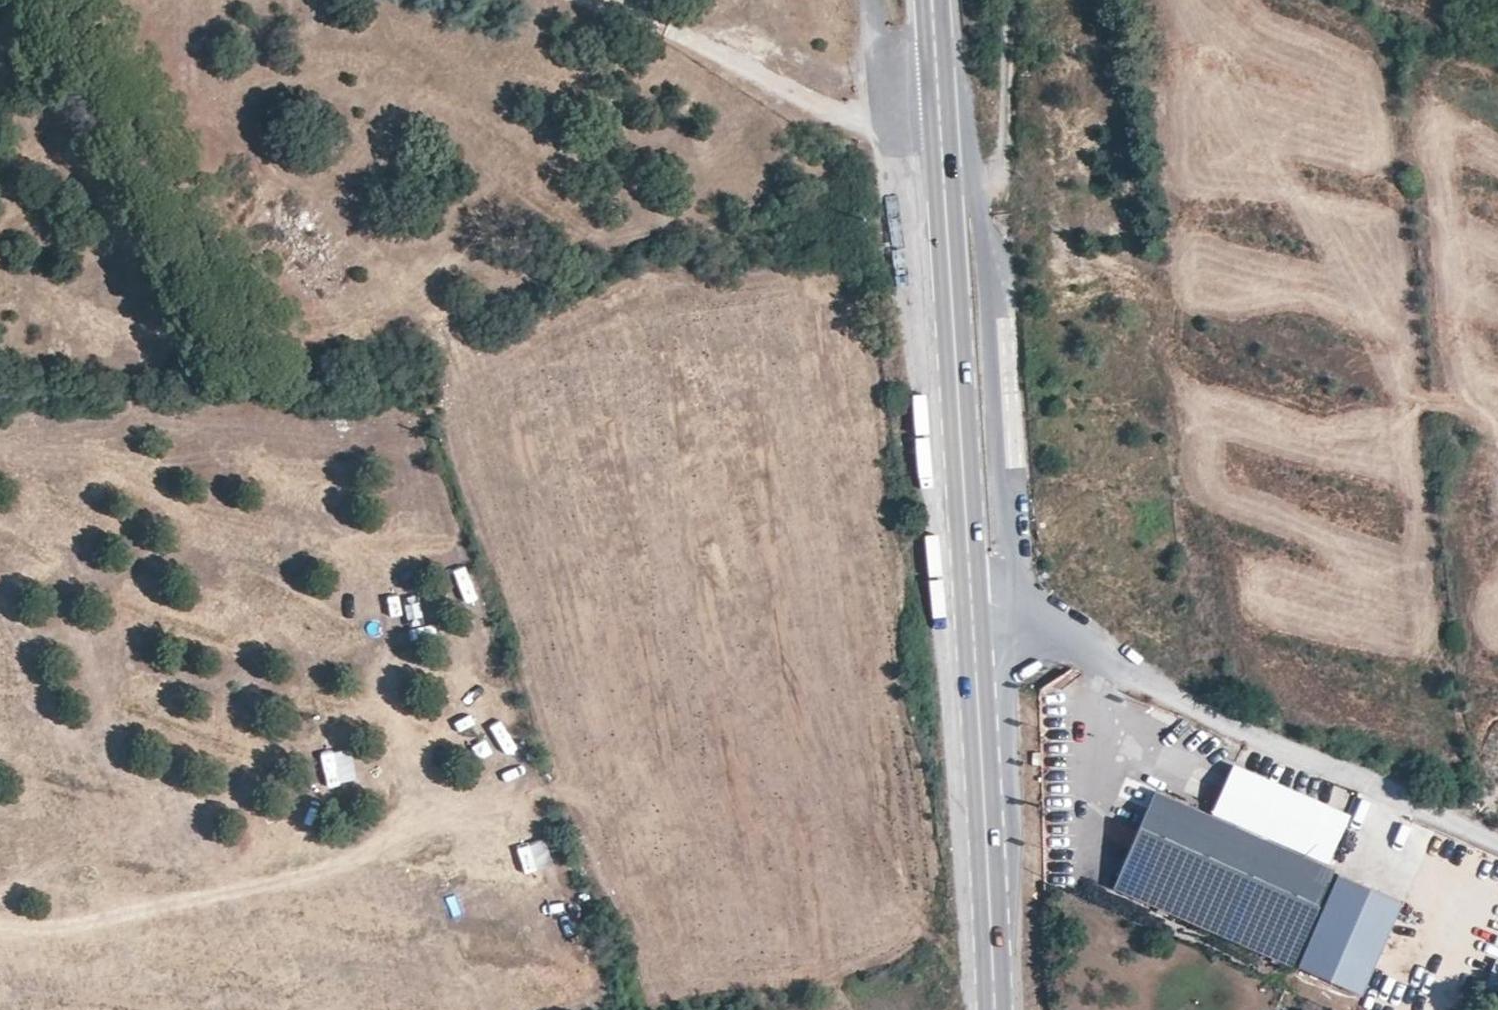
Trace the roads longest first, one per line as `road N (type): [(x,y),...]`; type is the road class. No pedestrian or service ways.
road 1 (unclassified): [(1497,841),(1100,659),(1009,603),(973,605)]
road 2 (primary): [(940,126),(973,605)]
road 3 (track): [(0,926),(92,927),(365,861),(413,804)]
road 4 (primary): [(973,605),(994,1009)]
road 5 (track): [(891,88),(855,120),(671,30),(570,0)]
road 6 (track): [(943,180),(1002,156),(1001,0)]
road 7 (residential): [(877,0),(891,88),(920,124),(940,126)]
road 8 (primary): [(931,0),(940,126)]

